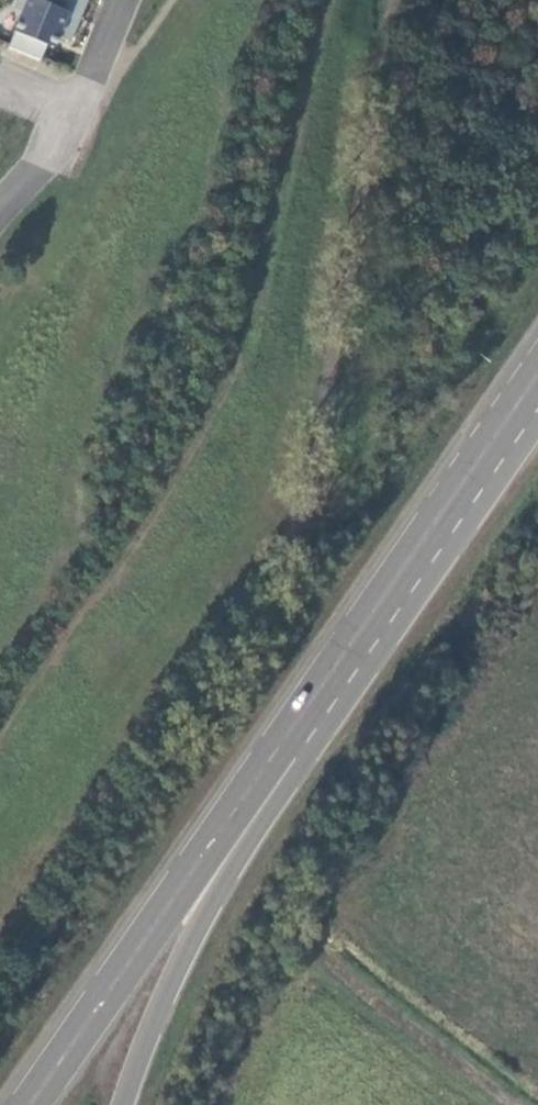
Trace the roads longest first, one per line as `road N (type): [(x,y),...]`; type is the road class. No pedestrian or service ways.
road 1 (primary): [(339,673),(27,1104)]
road 2 (primary): [(128,1104),(200,914),(339,673)]
road 3 (primary): [(537,387),(339,673)]
road 4 (residential): [(503,1104),(347,988)]
road 5 (residential): [(83,100),(0,201)]

